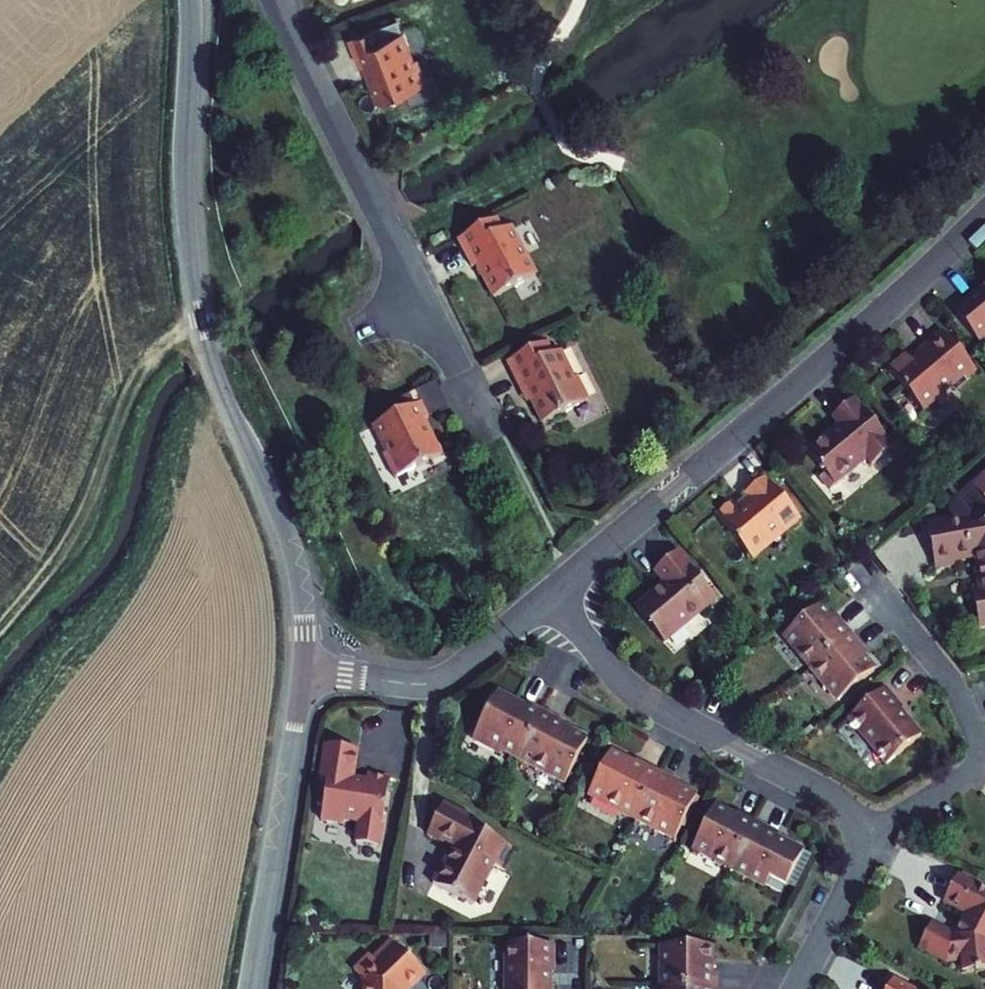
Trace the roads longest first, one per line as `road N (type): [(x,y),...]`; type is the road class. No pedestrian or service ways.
road 1 (unclassified): [(304,673),(305,601),(292,540),(212,354),(190,251),(192,0)]
road 2 (residential): [(984,217),(552,598)]
road 3 (residential): [(493,423),(441,337),(278,0)]
road 4 (residential): [(861,836),(839,800),(642,699),(552,598)]
road 5 (residential): [(861,836),(971,771),(979,743),(954,682),(865,571)]
road 6 (unclassified): [(253,988),(304,673)]
road 7 (residential): [(552,598),(474,662),(429,684),(304,673)]
road 8 (residential): [(797,988),(853,885),(861,836)]

